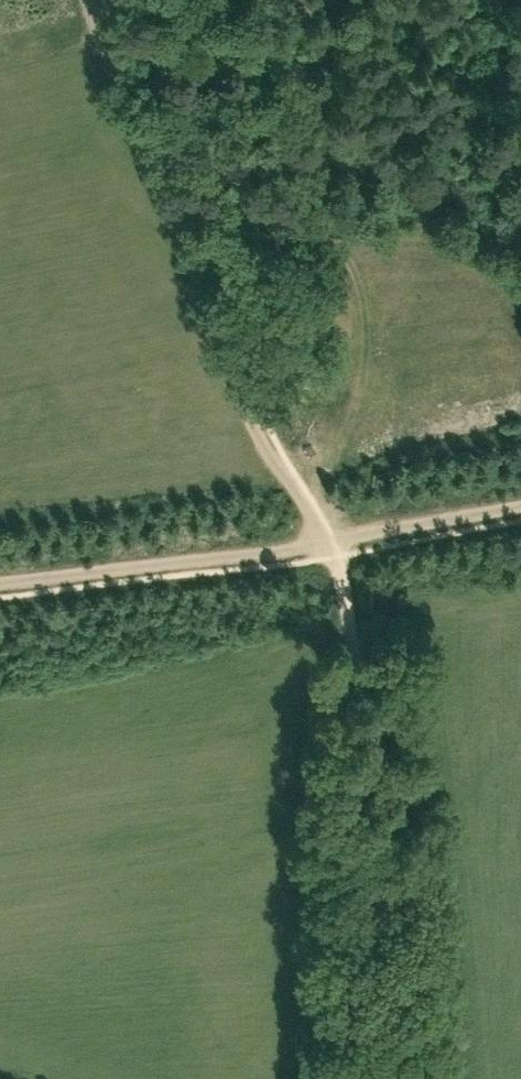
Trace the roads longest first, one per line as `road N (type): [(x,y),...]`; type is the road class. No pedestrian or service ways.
road 1 (track): [(325,541),(312,509),(266,452),(85,0)]
road 2 (track): [(333,558),(377,791),(387,1006),(399,1078)]
road 3 (track): [(0,579),(325,541)]
road 4 (track): [(325,541),(520,506)]

